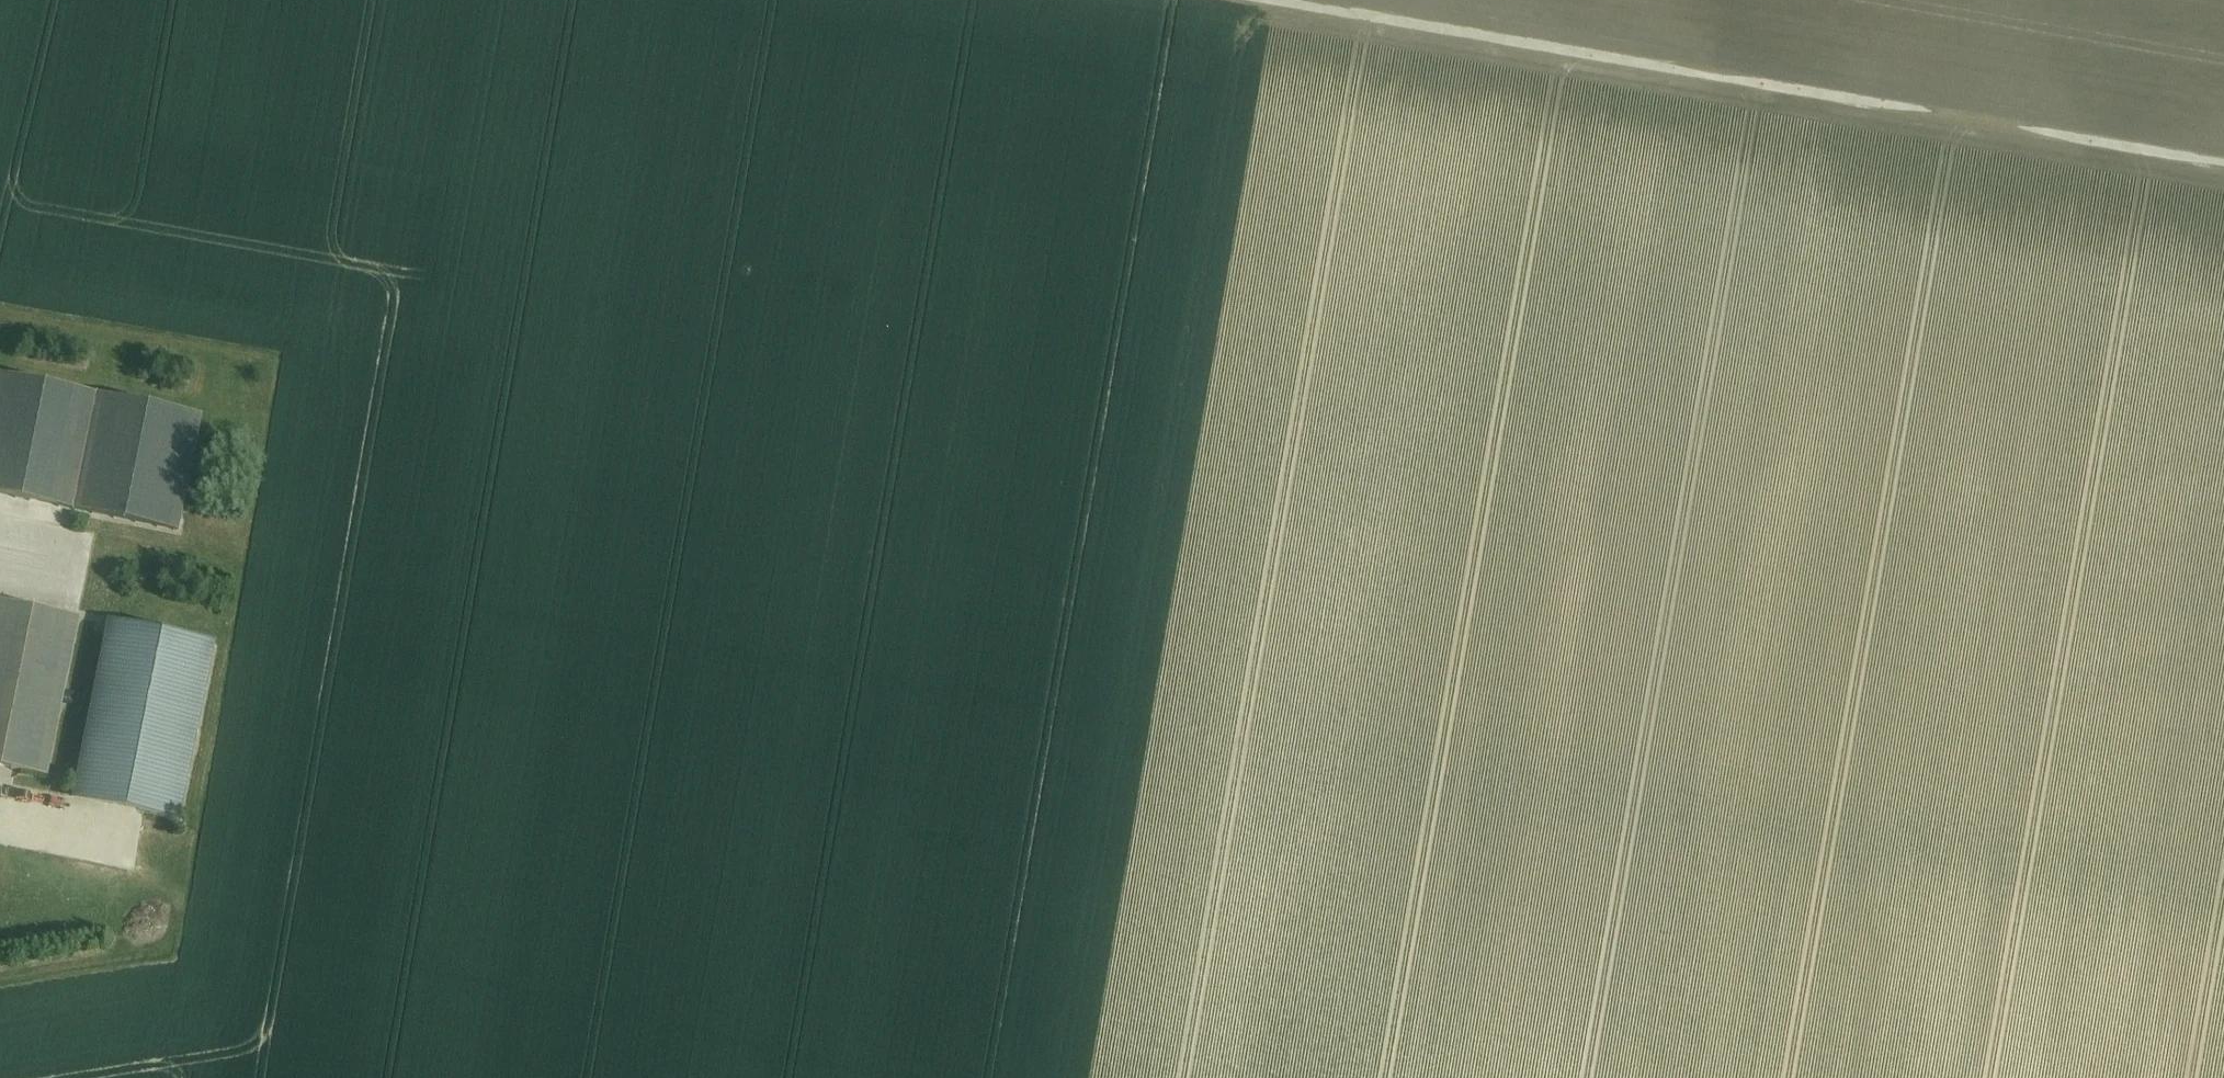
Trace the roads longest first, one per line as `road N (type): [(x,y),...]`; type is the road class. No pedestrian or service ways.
road 1 (track): [(2223,166),(1268,0)]

